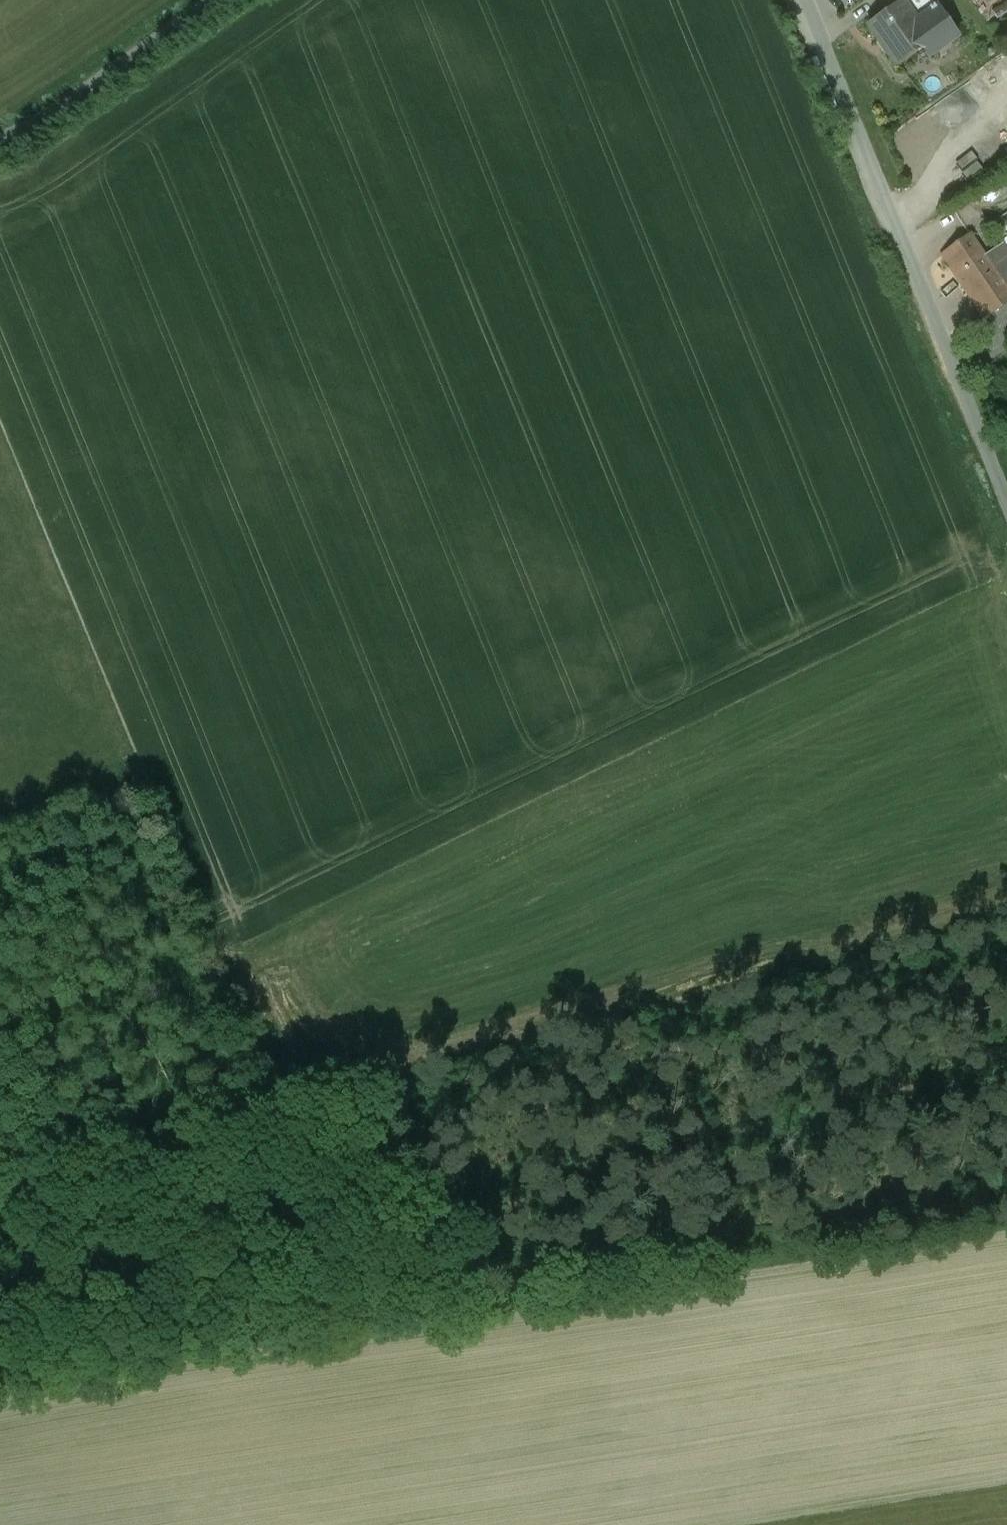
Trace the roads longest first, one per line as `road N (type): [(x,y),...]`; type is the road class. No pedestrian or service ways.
road 1 (unclassified): [(806,0),(1006,519)]
road 2 (unclassified): [(0,140),(46,117),(211,0)]

